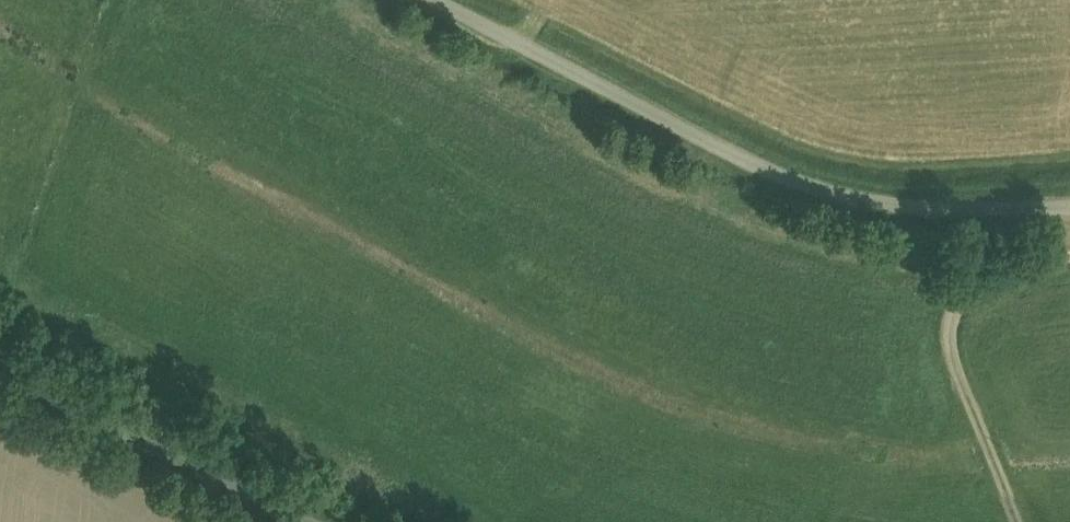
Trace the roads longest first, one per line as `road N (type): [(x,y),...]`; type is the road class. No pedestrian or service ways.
road 1 (unclassified): [(1069,211),(898,205),(780,176),(445,0)]
road 2 (track): [(1017,521),(950,353),(952,315),(972,288),(1069,255)]
road 3 (unclassified): [(307,521),(59,387),(0,345)]

